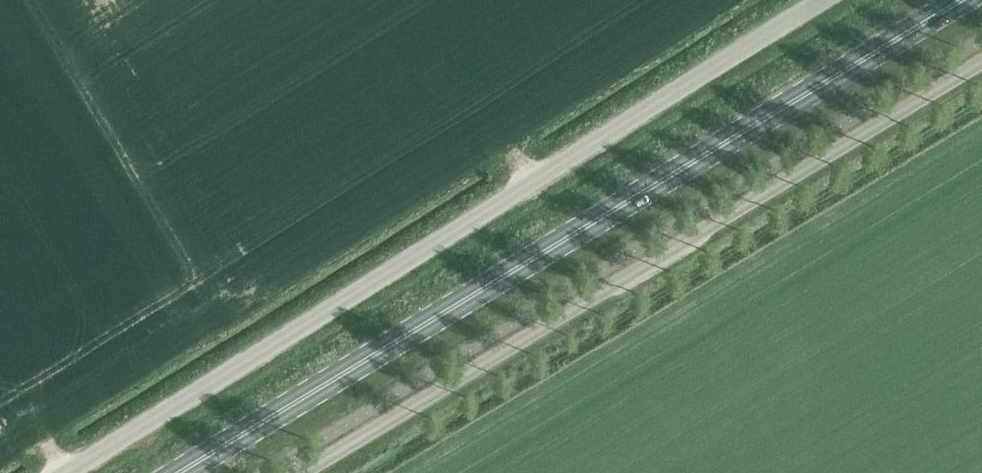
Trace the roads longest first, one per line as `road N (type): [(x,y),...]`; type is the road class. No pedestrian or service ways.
road 1 (primary): [(180,472),(960,0)]
road 2 (unclassified): [(65,472),(824,0)]
road 3 (unclassified): [(301,472),(981,60)]

